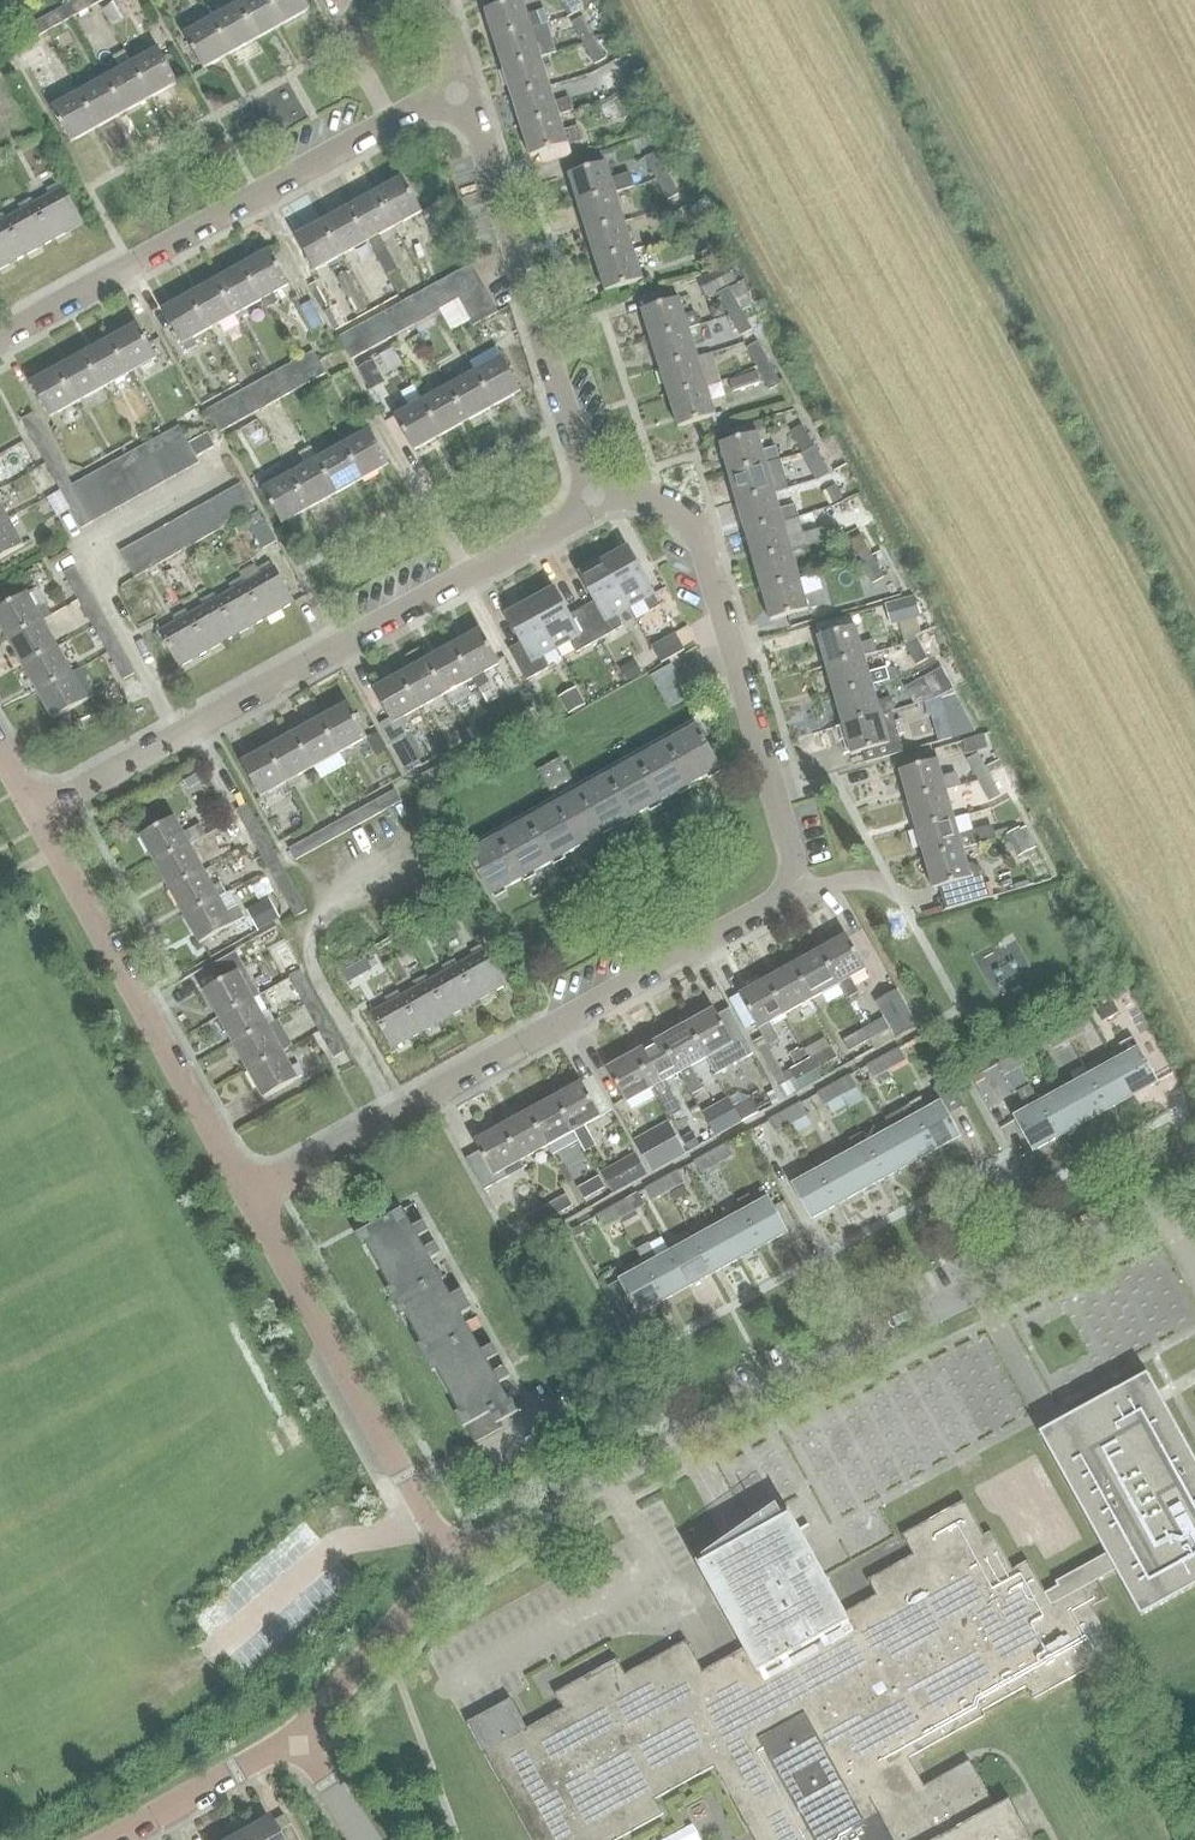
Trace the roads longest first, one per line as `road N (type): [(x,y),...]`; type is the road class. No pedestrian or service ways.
road 1 (residential): [(448,1560),(1194,1182)]
road 2 (residential): [(34,818),(593,497)]
road 3 (residential): [(249,1197),(793,887)]
road 4 (residential): [(471,108),(418,104),(0,334)]
road 5 (residential): [(593,497),(652,500),(700,540),(793,887)]
road 6 (residential): [(249,1197),(34,818)]
road 7 (residential): [(593,497),(471,108)]
road 8 (residential): [(430,1526),(249,1197)]
road 9 (unclassified): [(430,1526),(340,1543),(205,1655)]
road 10 (residential): [(300,1738),(448,1560)]
road 11 (residential): [(111,1839),(300,1738)]
road 12 (residential): [(365,1839),(300,1738)]

